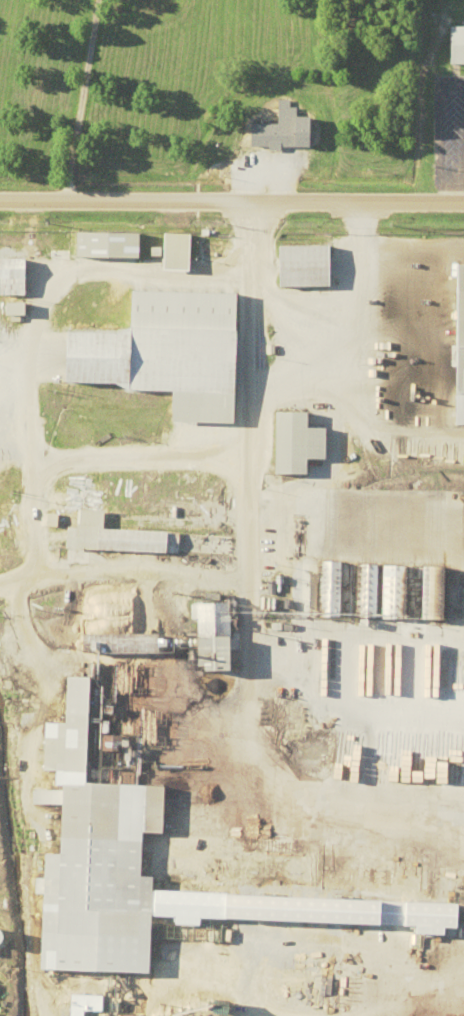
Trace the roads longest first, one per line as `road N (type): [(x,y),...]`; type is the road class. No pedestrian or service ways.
road 1 (residential): [(265,200),(188,896)]
road 2 (residential): [(0,200),(463,201)]
road 3 (residential): [(188,896),(214,996),(241,1015)]

